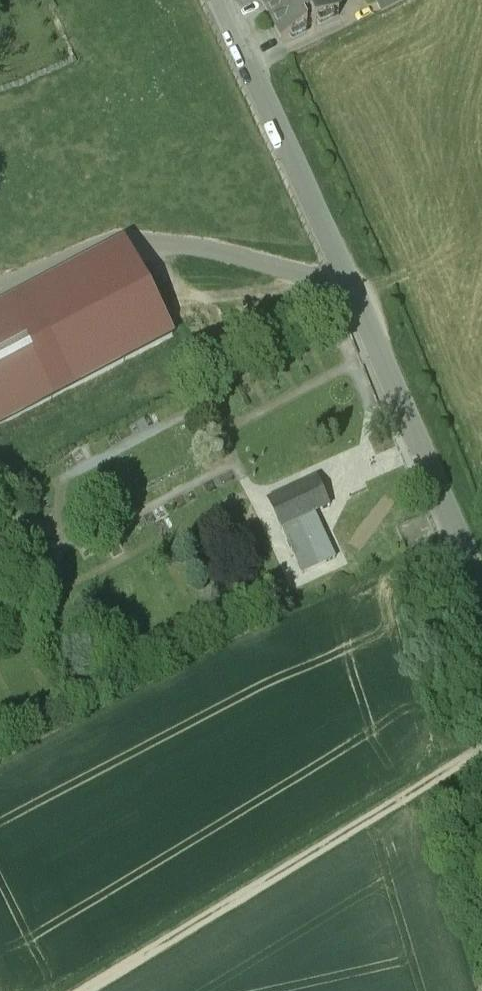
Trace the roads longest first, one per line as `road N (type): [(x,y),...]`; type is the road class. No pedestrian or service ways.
road 1 (residential): [(481,587),(366,296),(231,0)]
road 2 (track): [(80,990),(481,749)]

